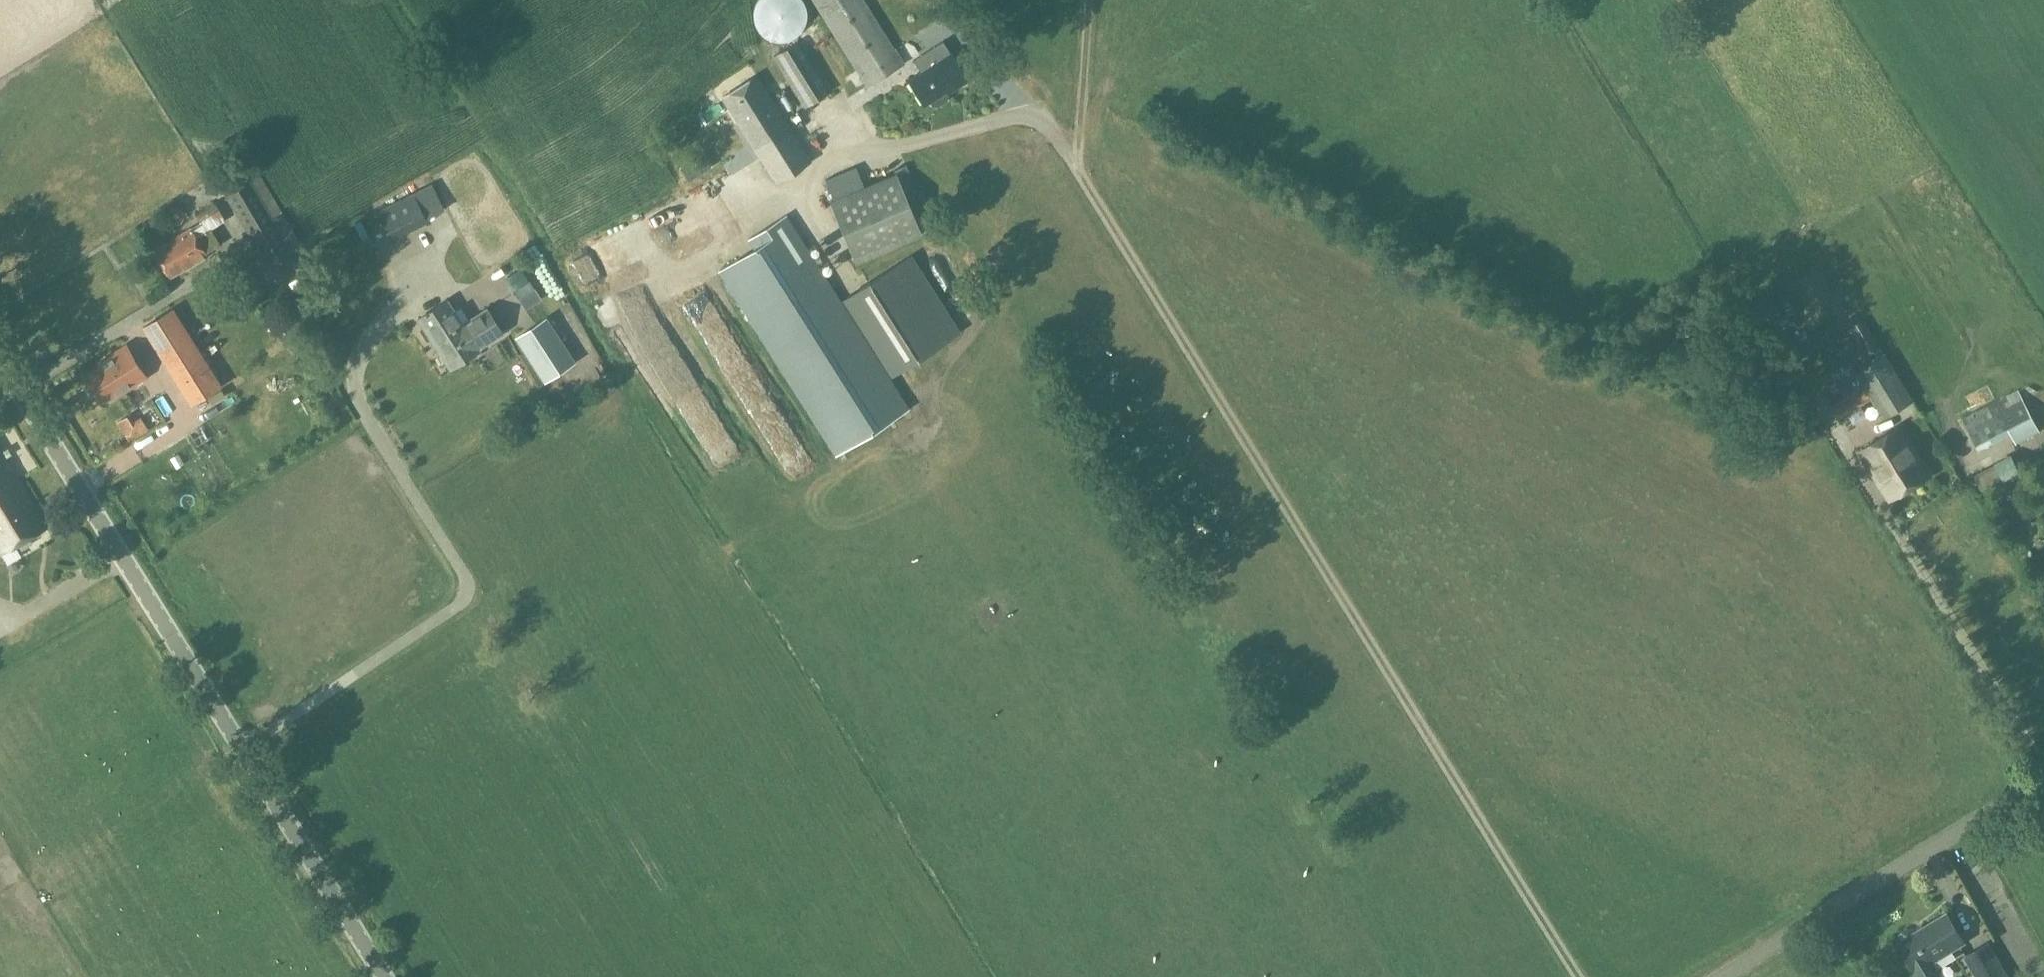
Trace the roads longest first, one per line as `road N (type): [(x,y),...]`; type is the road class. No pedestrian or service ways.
road 1 (tertiary): [(0,357),(384,976)]
road 2 (unclassified): [(1729,976),(2043,785)]

